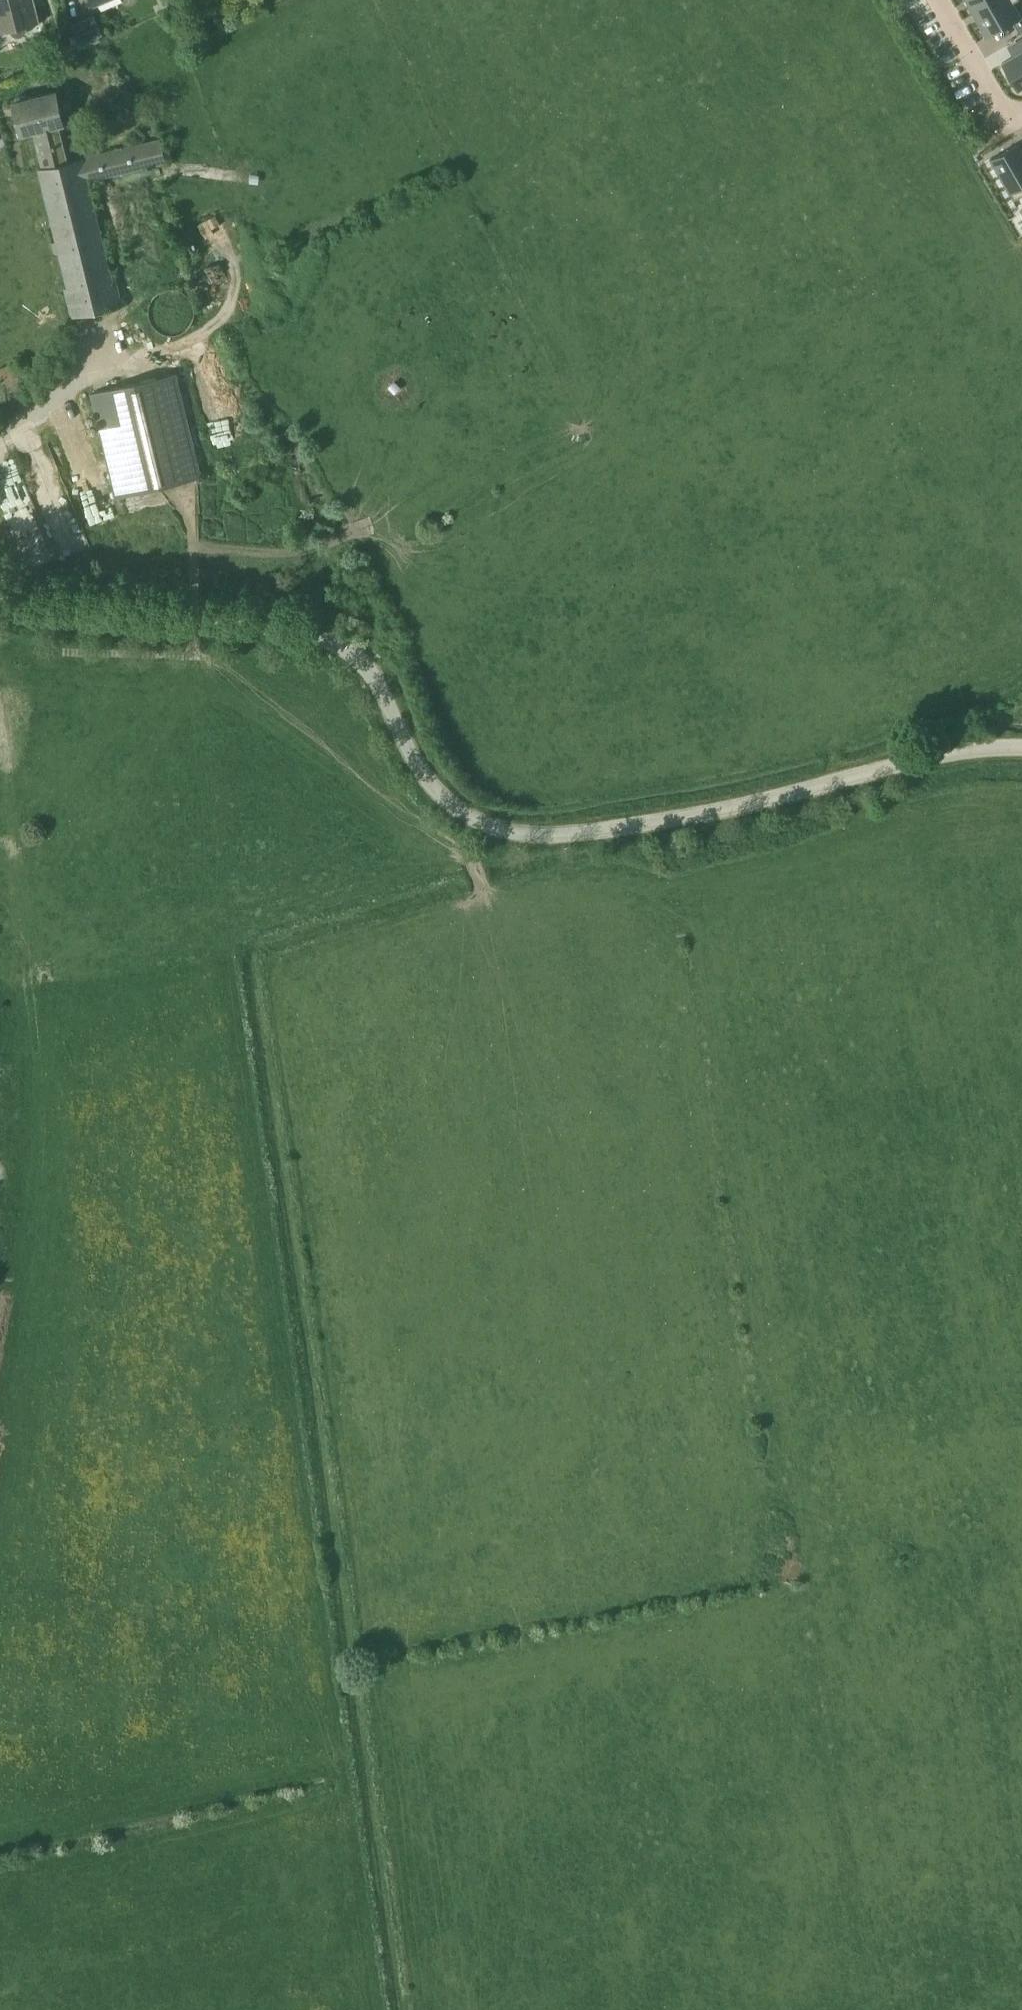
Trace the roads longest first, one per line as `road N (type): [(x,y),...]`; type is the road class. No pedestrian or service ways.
road 1 (unclassified): [(1021,746),(957,752),(656,822),(534,835),(477,821),(434,787),(358,655),(321,633),(34,614),(0,600)]
road 2 (residential): [(941,0),(1008,120),(1021,113)]

